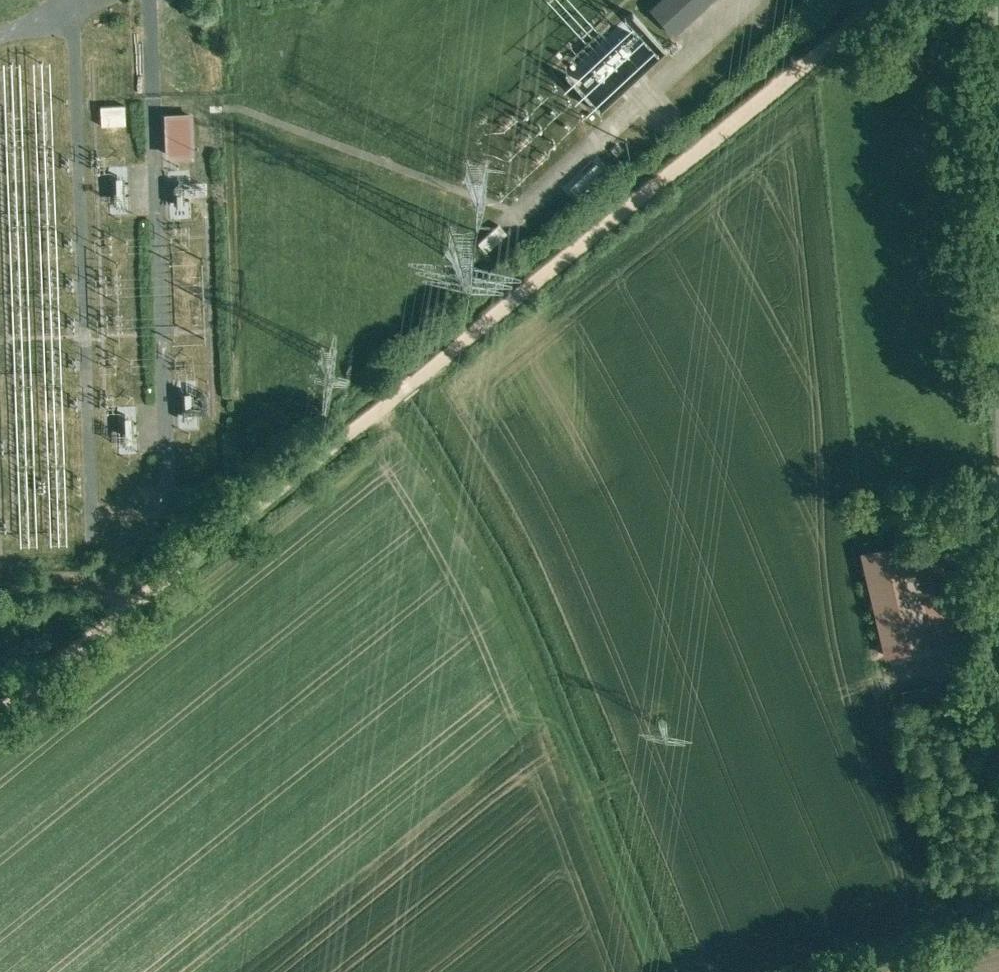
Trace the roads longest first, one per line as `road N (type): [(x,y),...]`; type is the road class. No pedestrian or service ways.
road 1 (track): [(0,705),(877,0)]
road 2 (unclassified): [(993,0),(998,357)]

